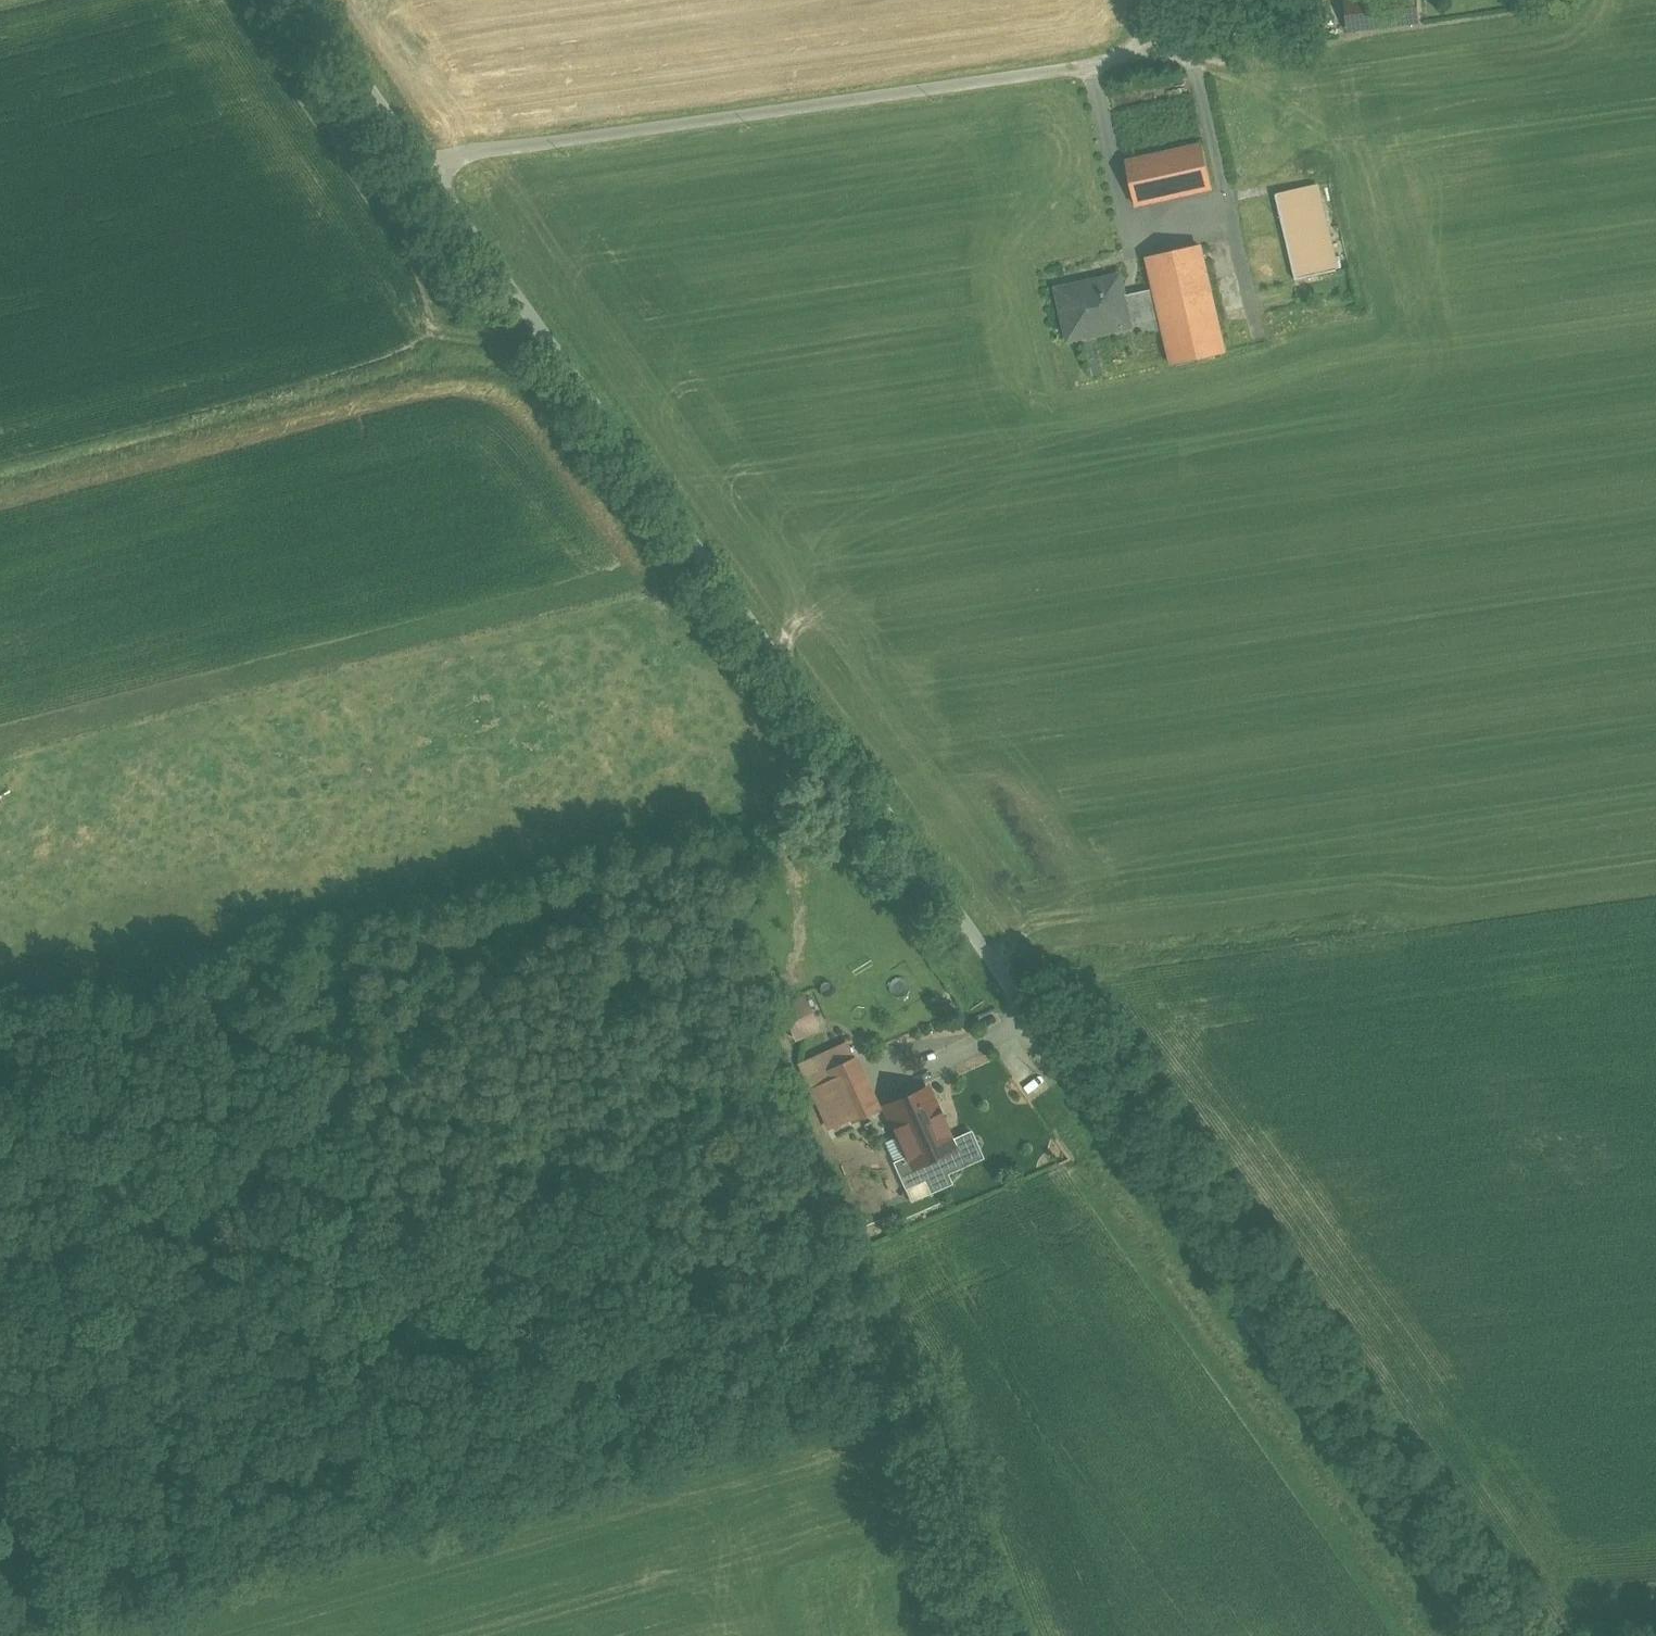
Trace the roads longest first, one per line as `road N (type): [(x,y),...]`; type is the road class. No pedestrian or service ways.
road 1 (unclassified): [(1465,1635),(304,0)]

